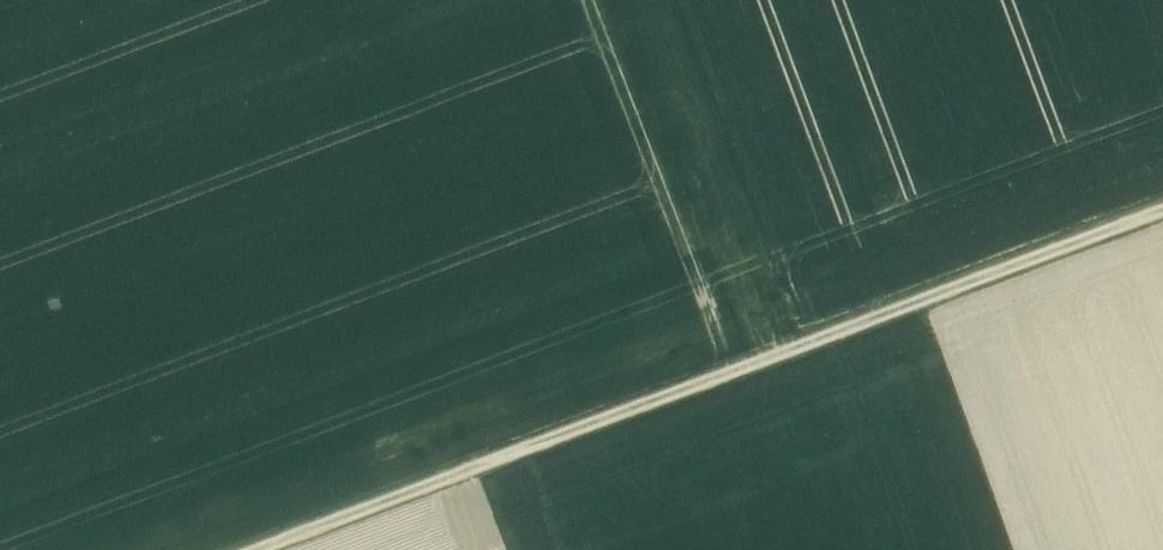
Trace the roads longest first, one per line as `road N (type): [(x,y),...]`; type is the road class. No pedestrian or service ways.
road 1 (track): [(1162,216),(278,549)]

